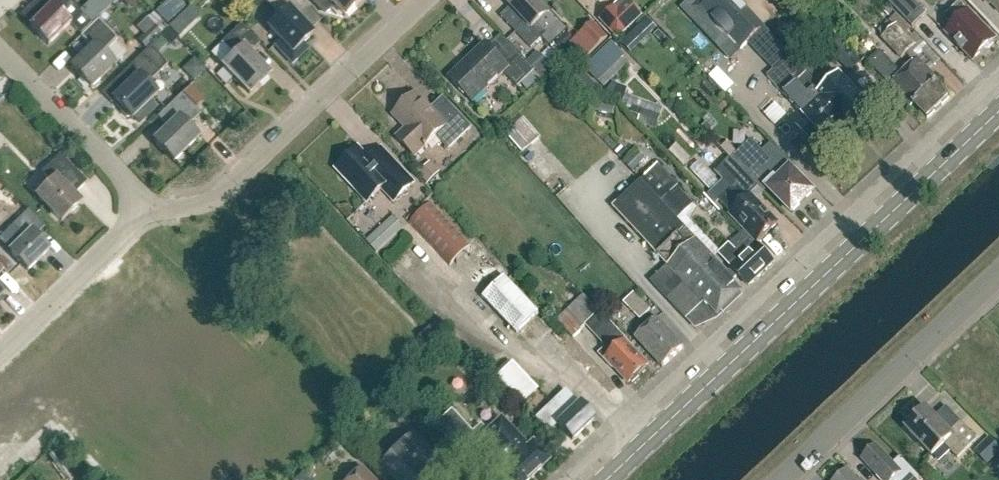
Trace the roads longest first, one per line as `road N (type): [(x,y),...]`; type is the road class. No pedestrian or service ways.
road 1 (secondary): [(606,479),(998,111)]
road 2 (residential): [(144,208),(192,208),(218,196),(428,0)]
road 3 (unclassified): [(780,479),(998,272)]
road 4 (residential): [(144,208),(0,50)]
road 5 (residential): [(0,351),(144,208)]

